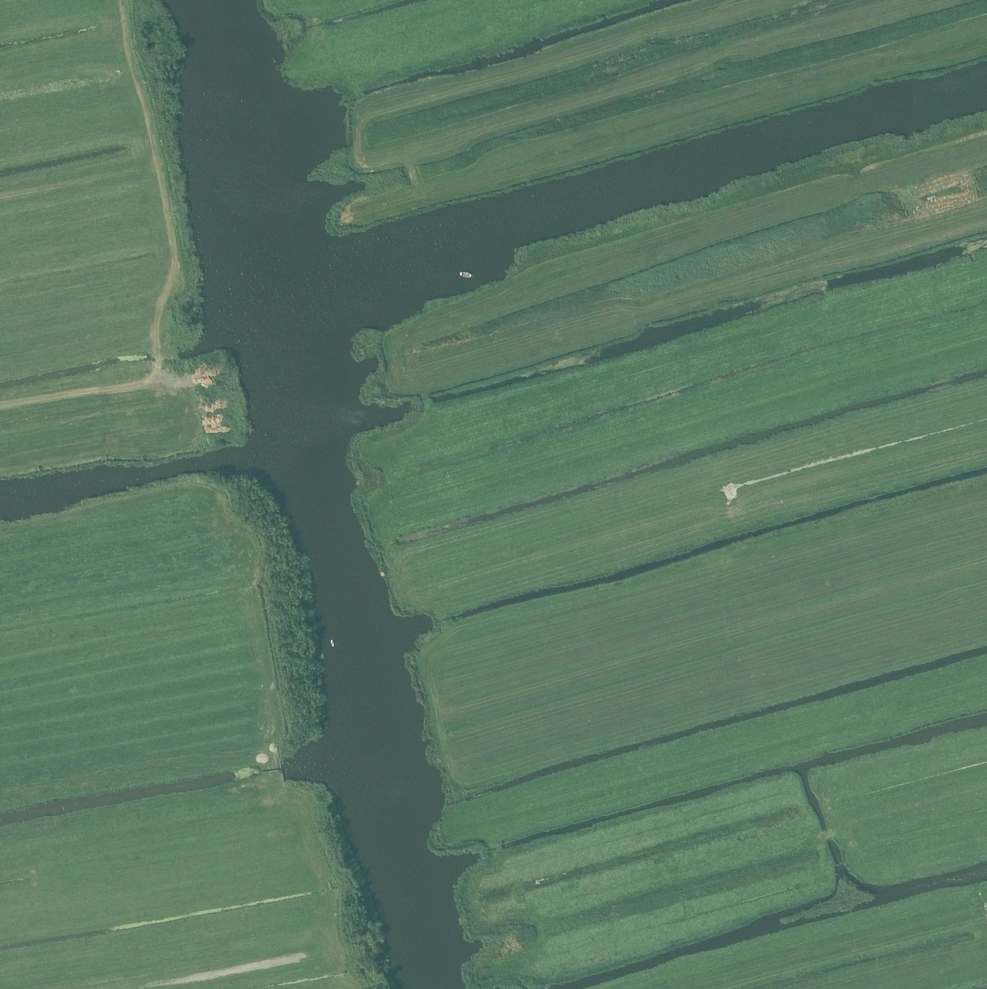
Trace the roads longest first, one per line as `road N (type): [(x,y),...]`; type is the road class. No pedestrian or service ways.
road 1 (track): [(120,0),(176,257),(156,326),(159,381),(0,407)]

